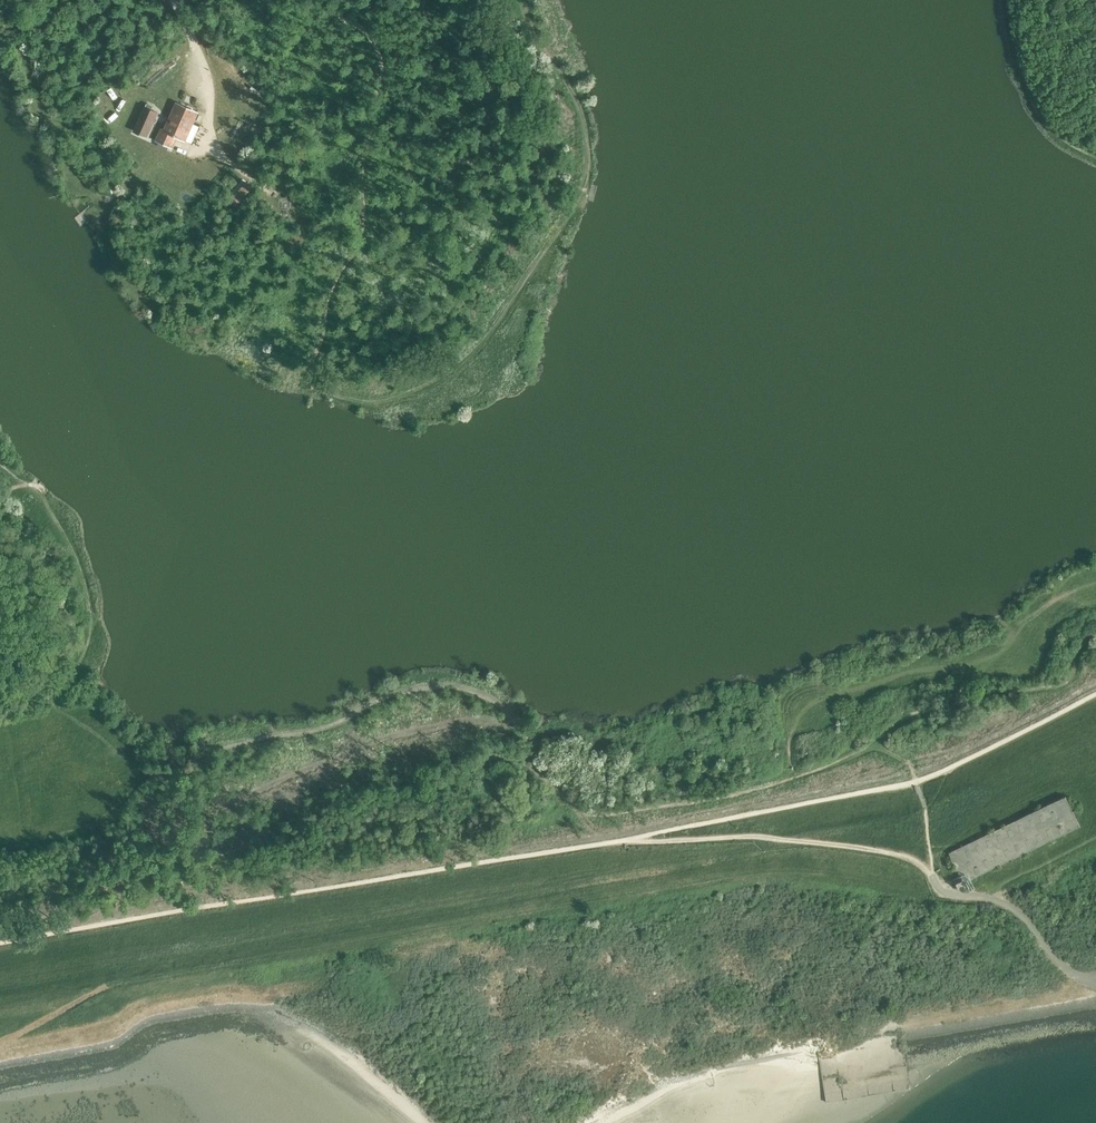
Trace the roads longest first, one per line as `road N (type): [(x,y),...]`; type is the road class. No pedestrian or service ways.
road 1 (track): [(945,892),(806,867),(711,874),(0,999)]
road 2 (track): [(203,141),(207,76),(169,0)]

